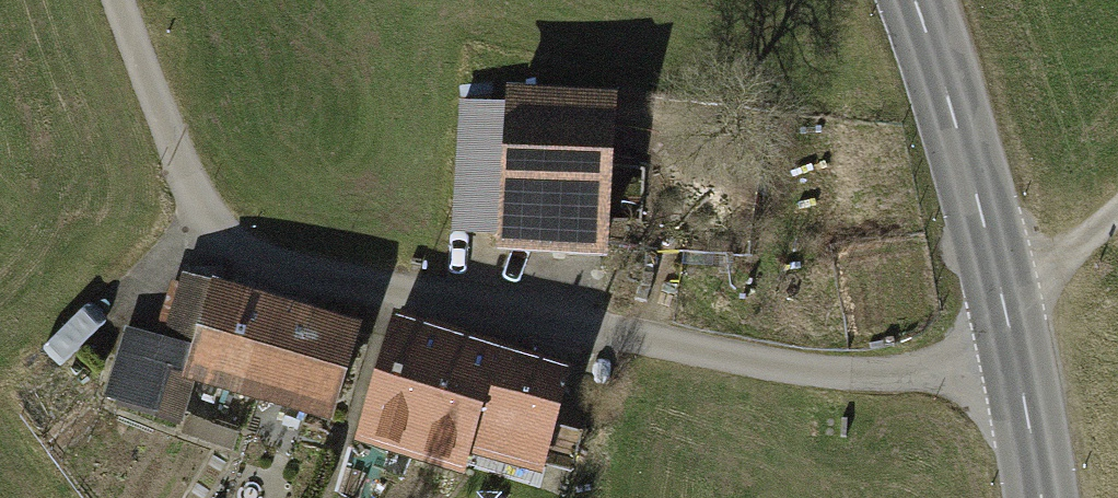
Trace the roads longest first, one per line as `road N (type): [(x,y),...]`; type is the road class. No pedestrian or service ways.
road 1 (residential): [(119,0),(202,207),(236,254),(291,284),(652,355),(1024,398)]
road 2 (tertiary): [(1024,398),(1008,311),(915,0)]
road 3 (track): [(1117,222),(1008,311)]

